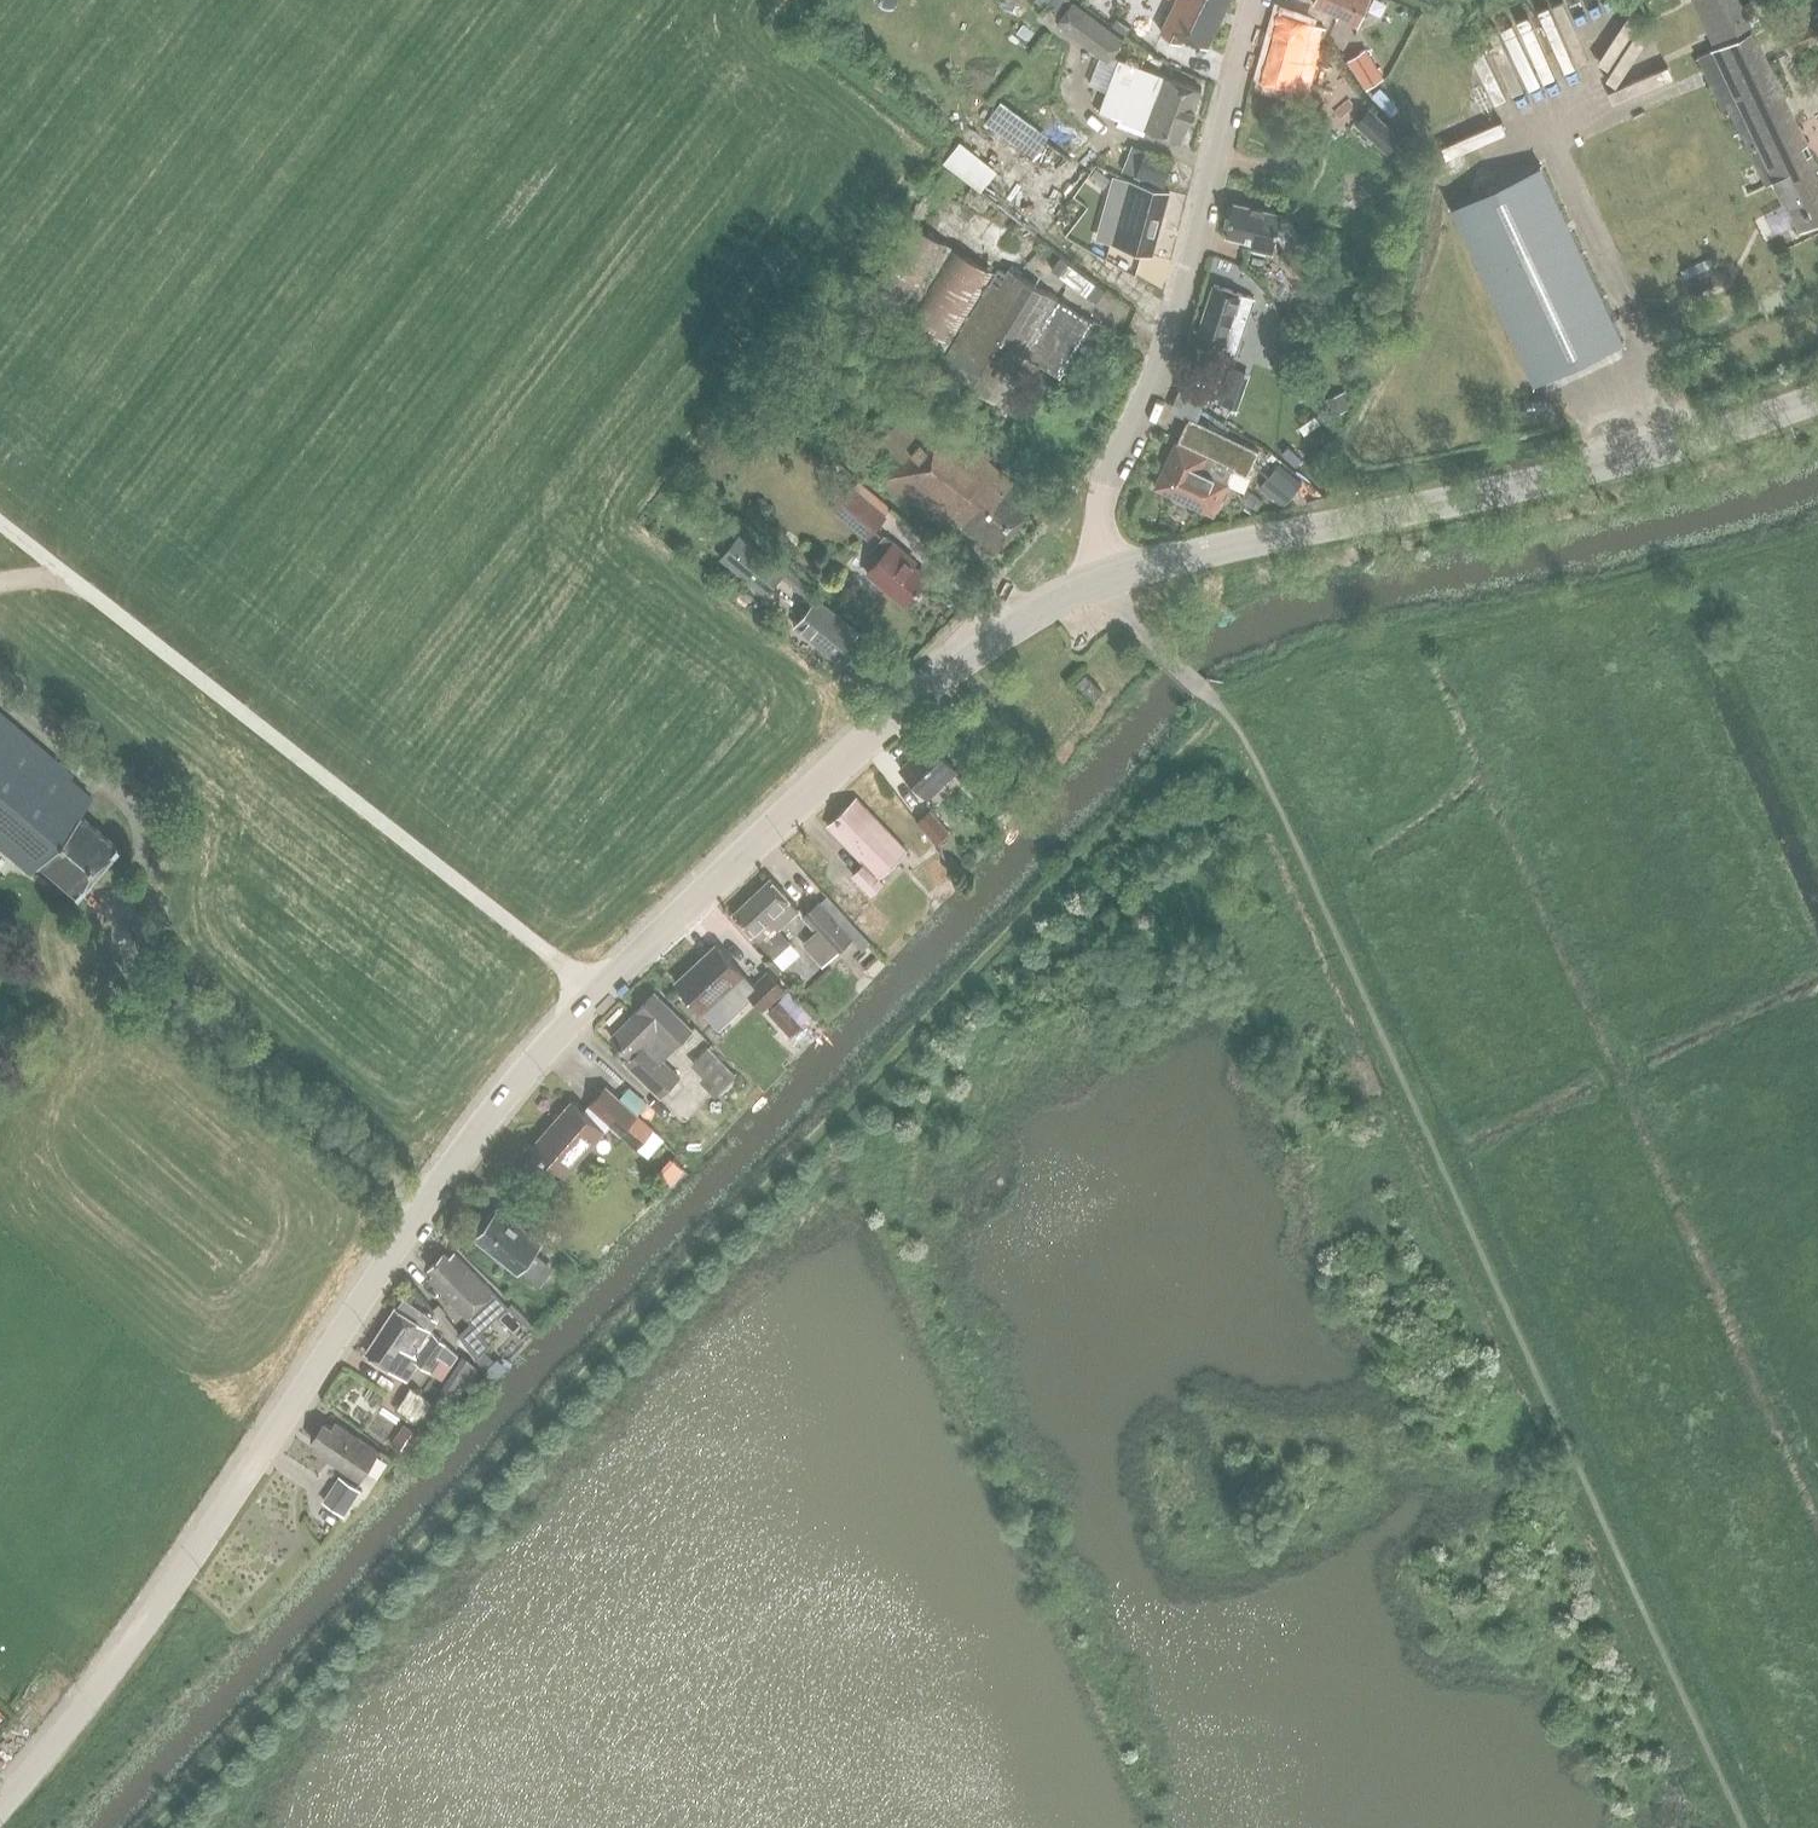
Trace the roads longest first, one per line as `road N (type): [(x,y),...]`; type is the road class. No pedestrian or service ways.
road 1 (tertiary): [(0,1815),(457,1164),(545,1055),(938,672),(1103,584)]
road 2 (tertiary): [(1103,584),(1194,557),(1632,465),(1817,398)]
road 3 (residential): [(1103,584),(1094,527),(1167,339),(1255,0)]

